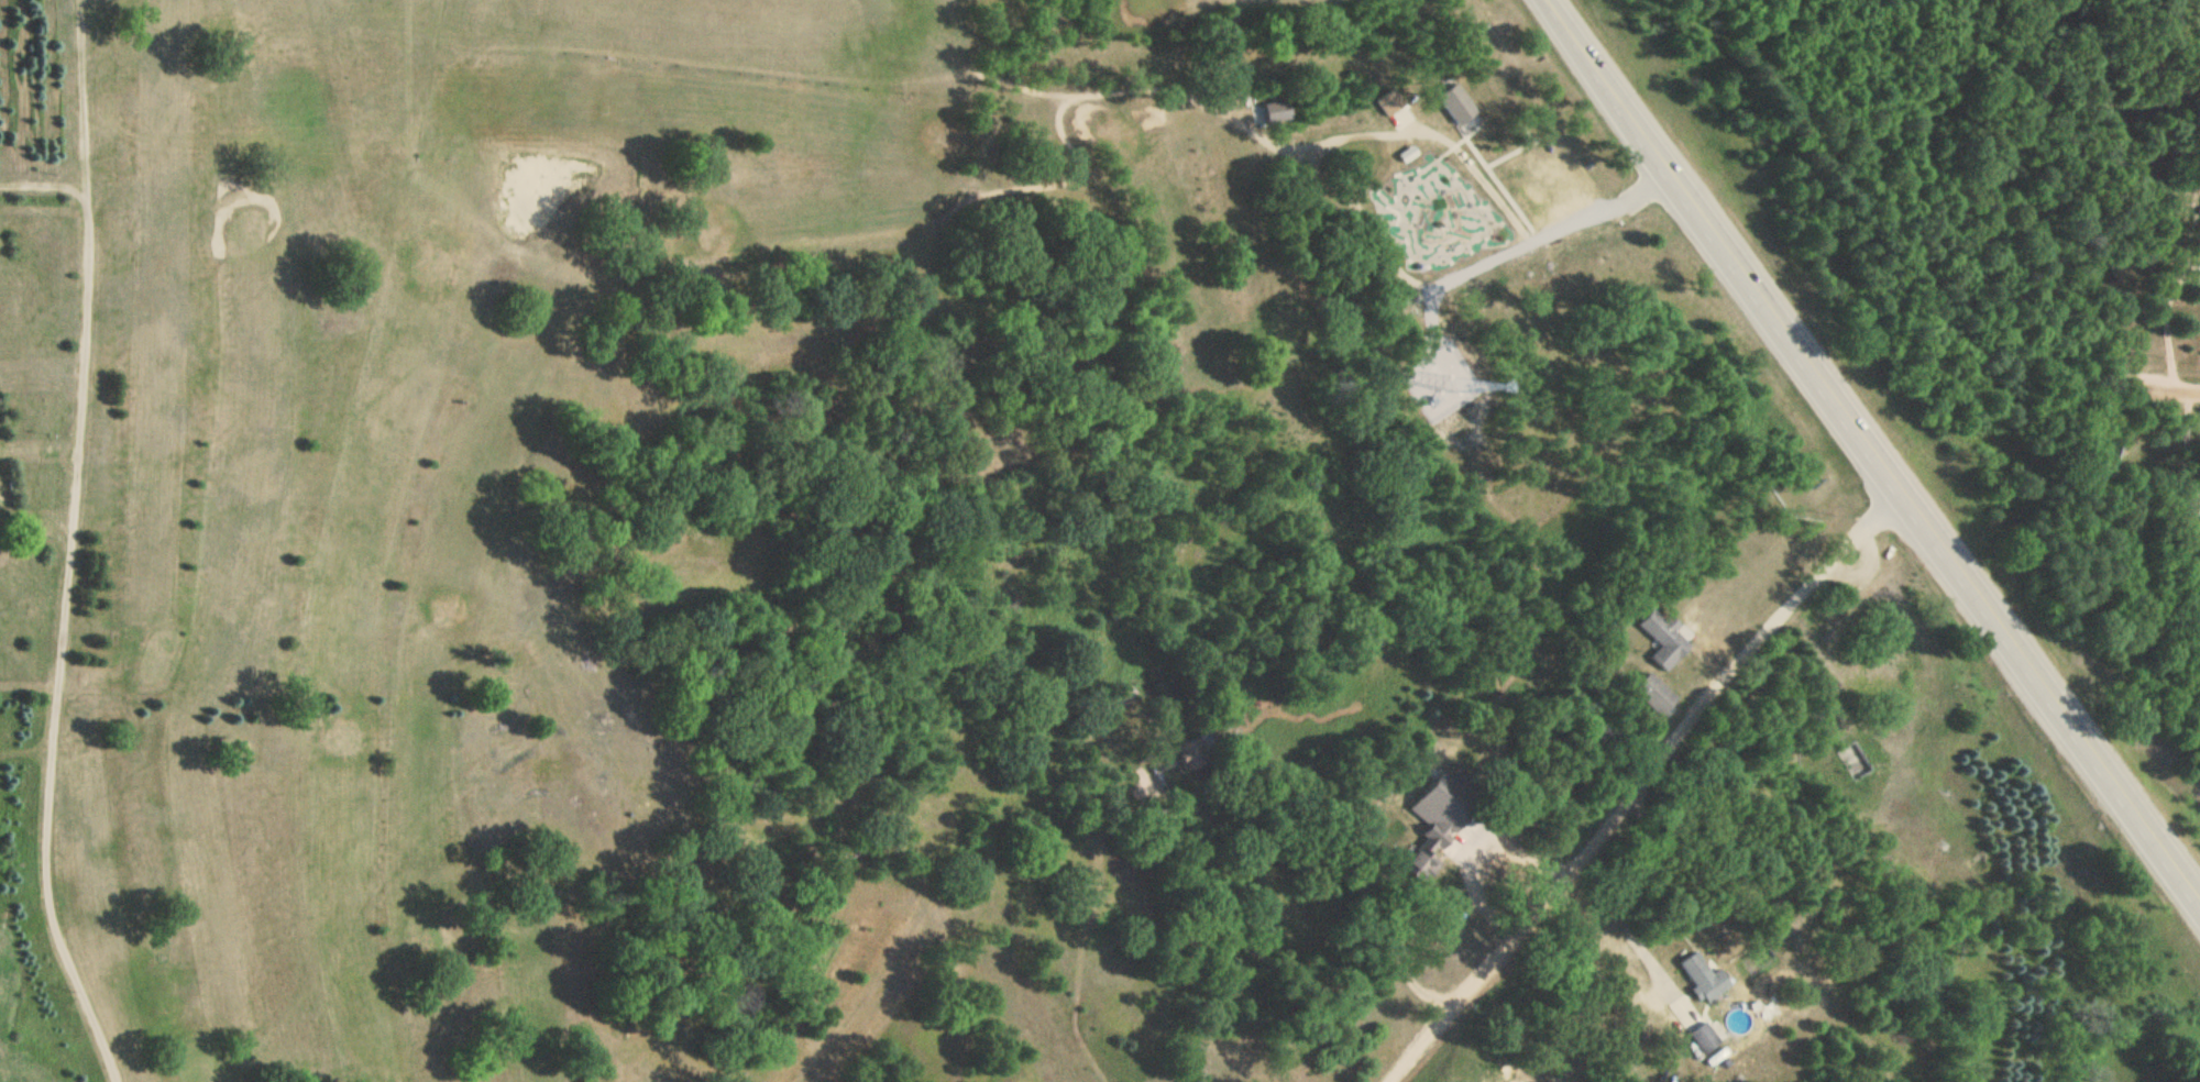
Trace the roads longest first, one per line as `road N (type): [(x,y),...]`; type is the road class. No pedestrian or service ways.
road 1 (primary): [(2199,894),(1980,590),(1899,495),(1552,0)]
road 2 (residential): [(1386,1081),(1572,870),(1769,623),(1899,495)]

